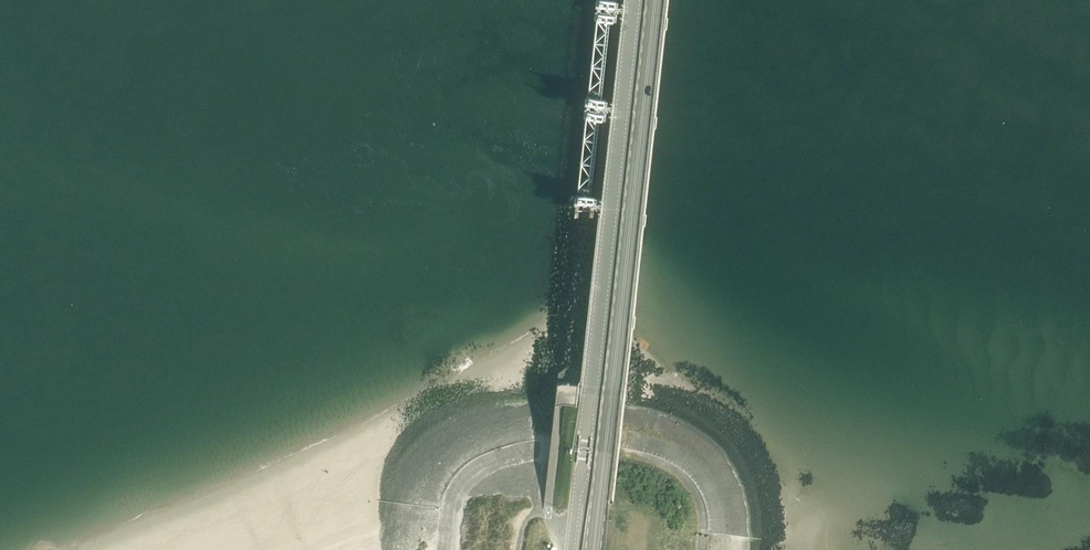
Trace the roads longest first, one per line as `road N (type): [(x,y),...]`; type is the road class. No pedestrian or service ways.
road 1 (unclassified): [(571,549),(634,0)]
road 2 (primary): [(592,549),(654,0)]

